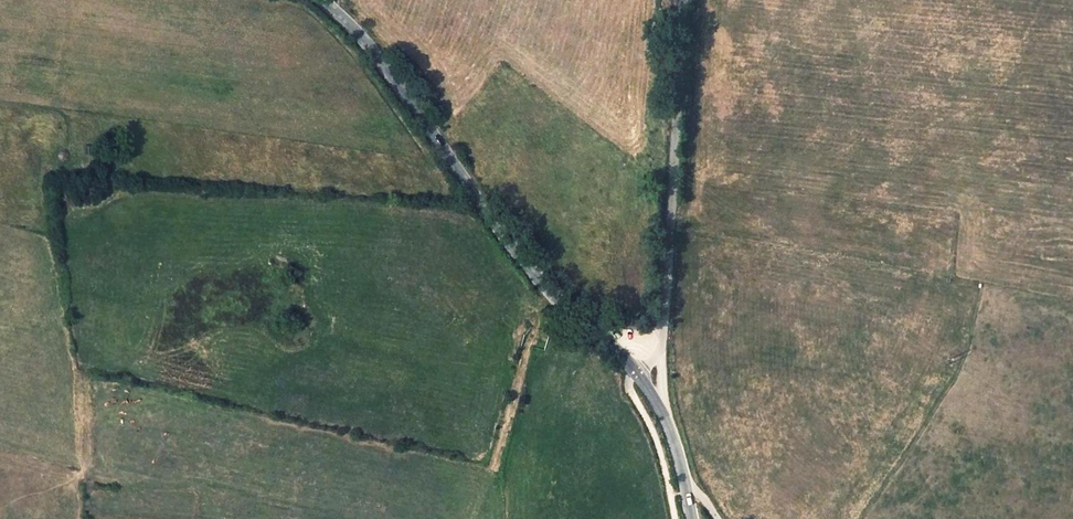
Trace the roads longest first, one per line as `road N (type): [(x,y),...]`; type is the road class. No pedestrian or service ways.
road 1 (unclassified): [(318,0),(364,45),(564,308),(642,372)]
road 2 (residential): [(642,372),(661,339),(686,0)]
road 3 (unclassified): [(642,372),(667,422),(694,518)]

